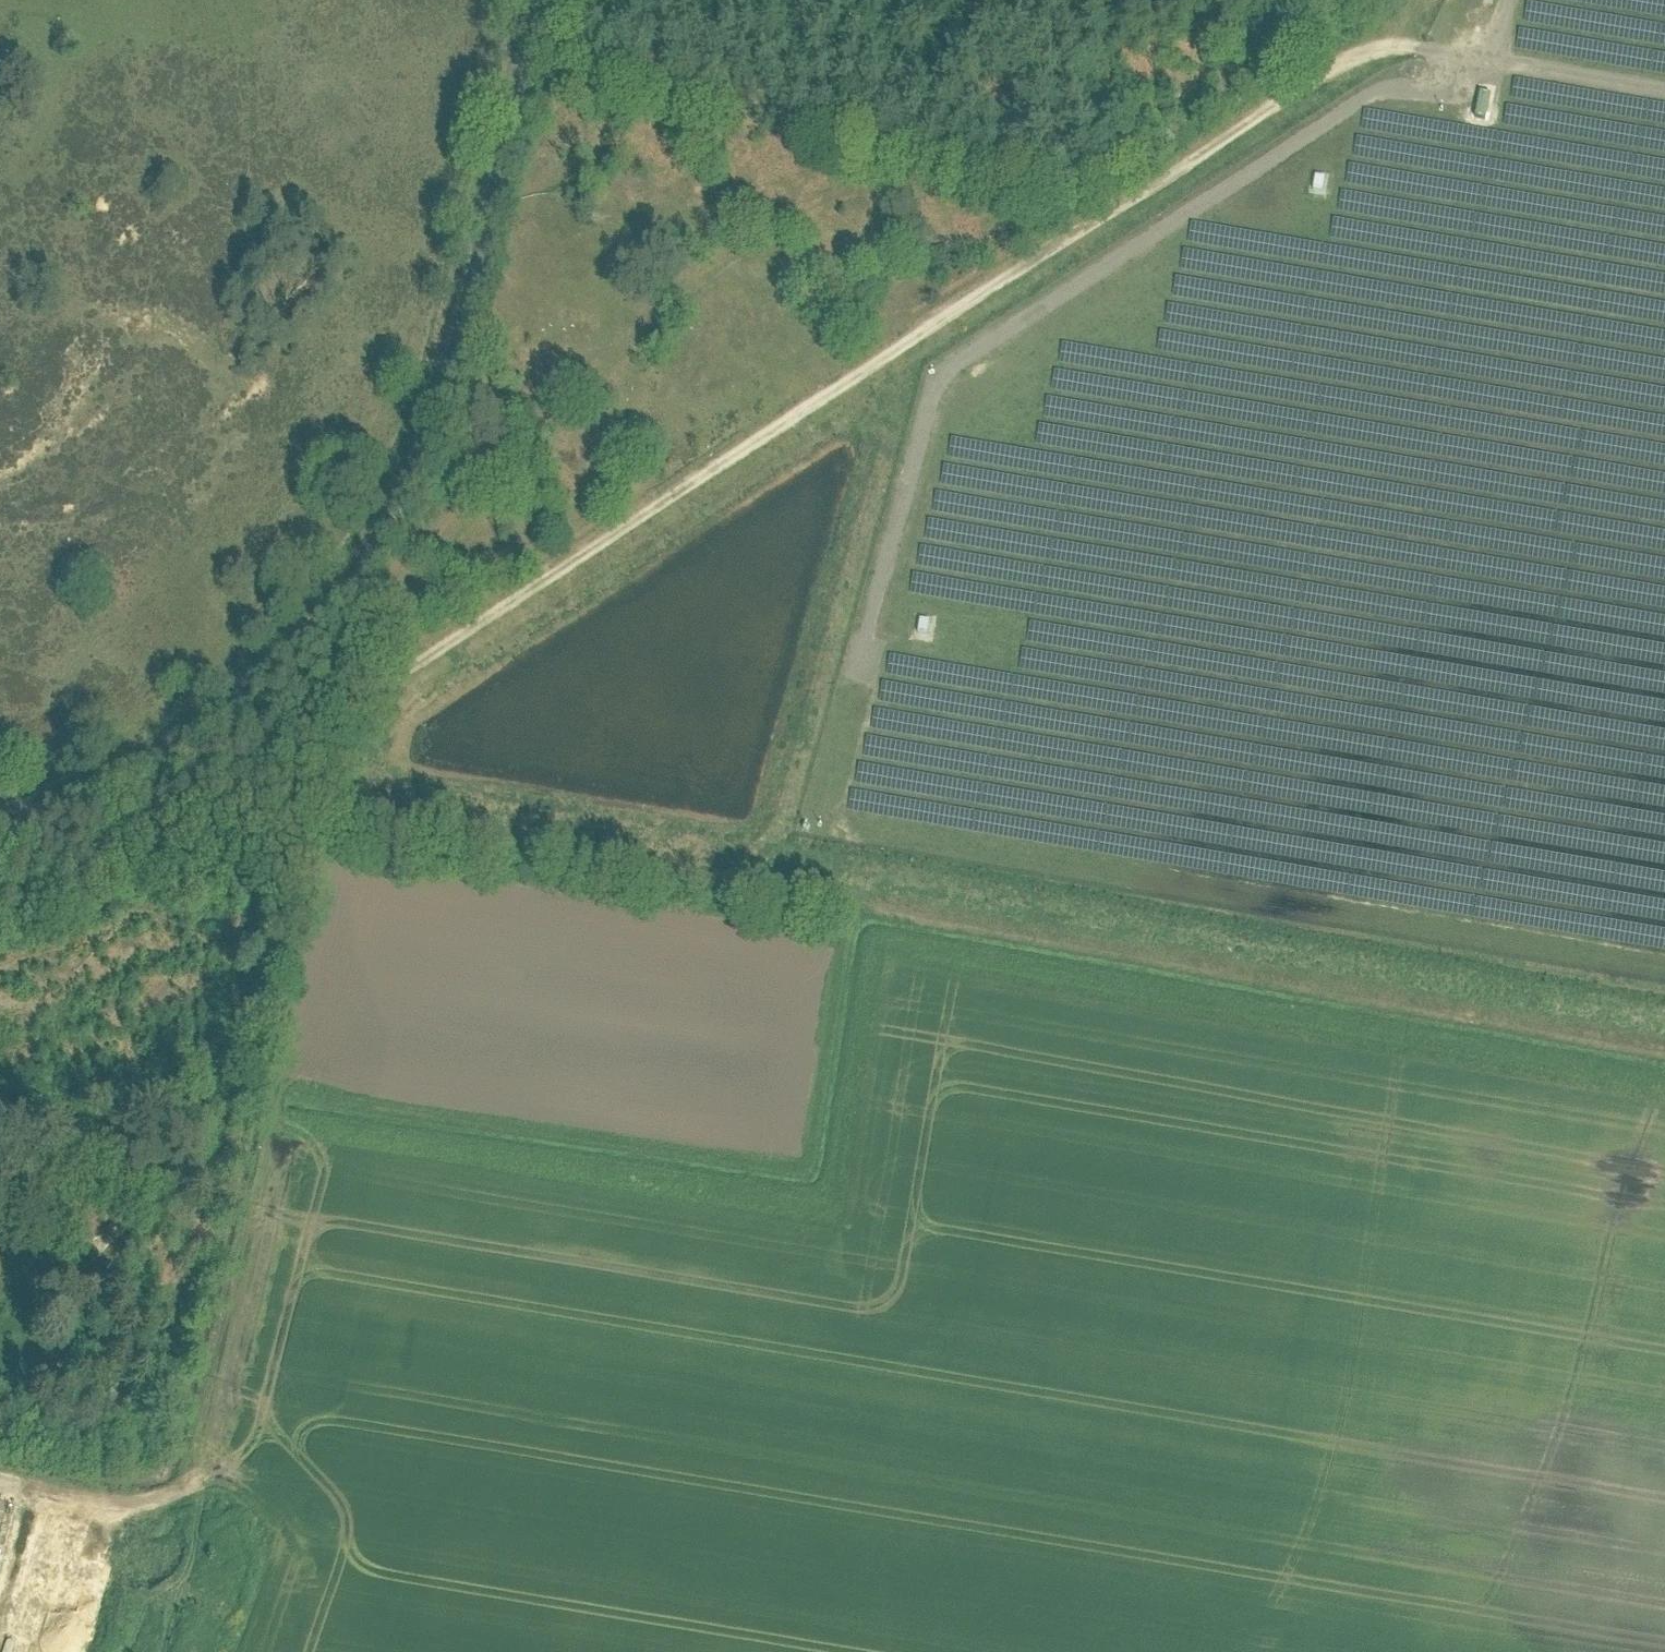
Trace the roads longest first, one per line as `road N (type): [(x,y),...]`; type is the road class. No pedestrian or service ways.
road 1 (unclassified): [(0,827),(97,792),(216,717),(303,633),(373,550),(416,472),(455,350),(540,0)]
road 2 (track): [(383,685),(393,705),(386,739),(353,775),(196,1464),(176,1495),(145,1506),(0,1489)]
road 3 (track): [(1664,95),(1397,50)]

